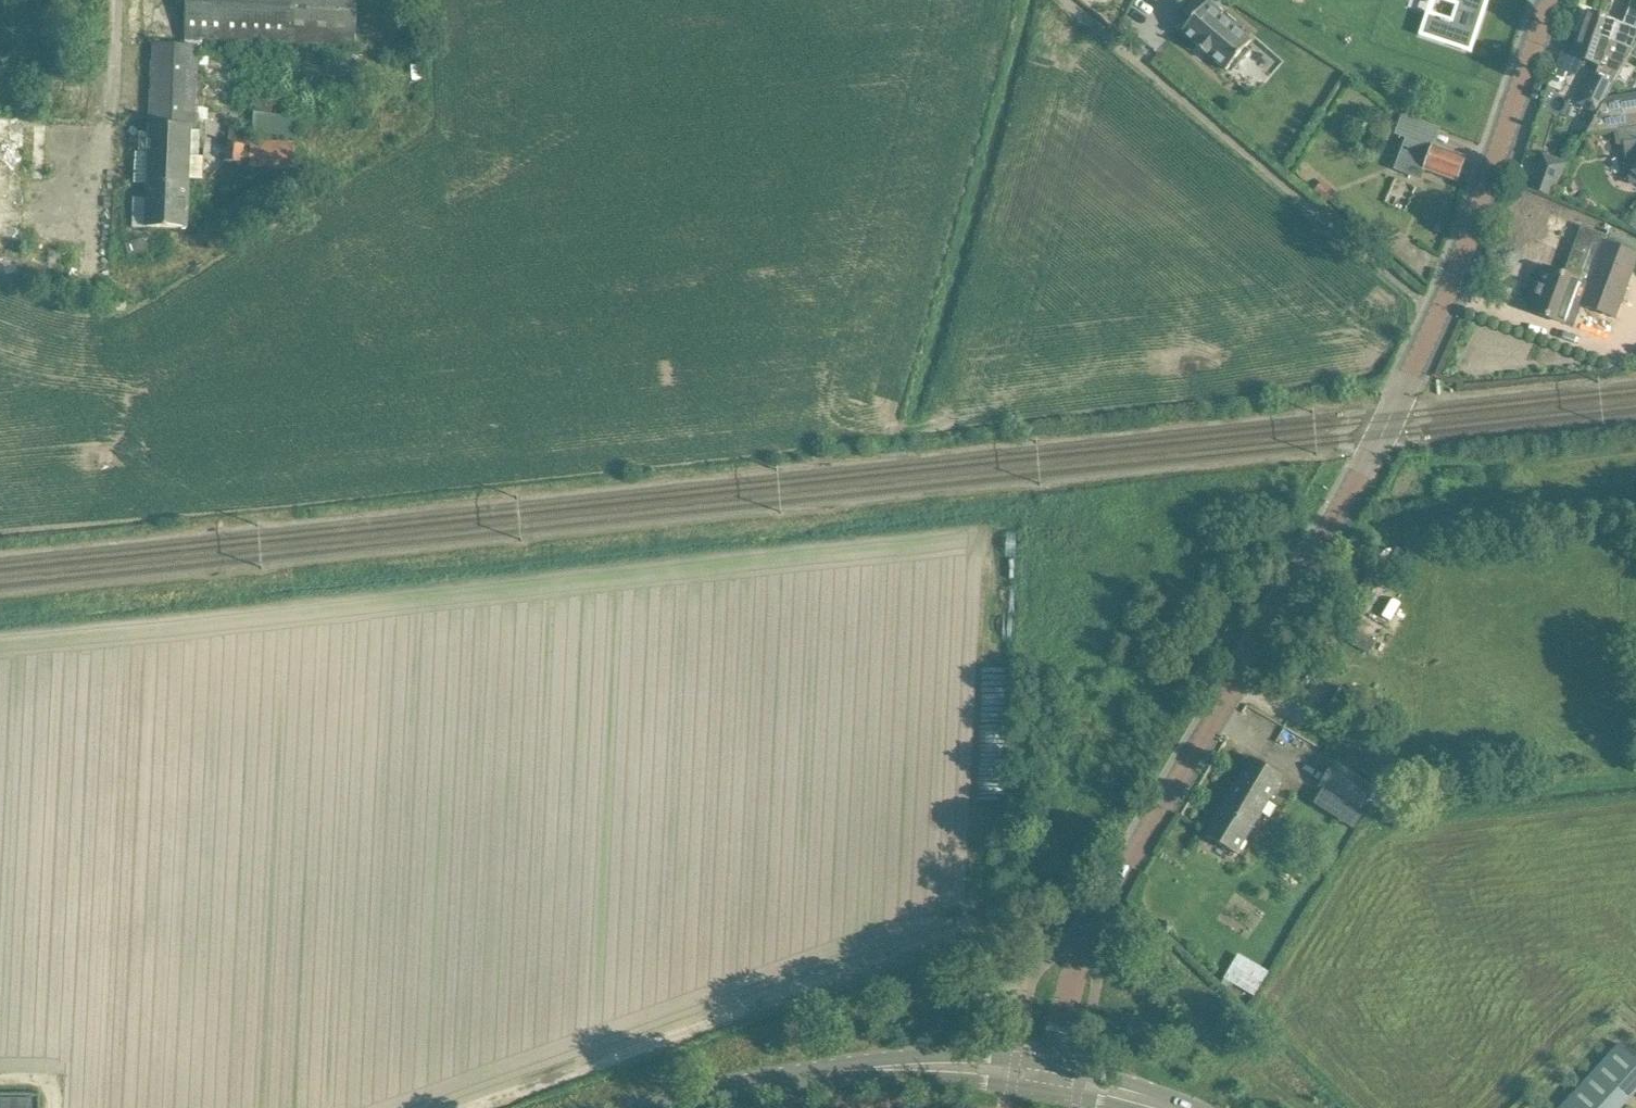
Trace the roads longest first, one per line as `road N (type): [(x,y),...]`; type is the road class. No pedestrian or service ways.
road 1 (tertiary): [(1052,1063),(1097,919),(1361,473),(1429,340),(1550,0)]
road 2 (tertiary): [(942,1067),(844,1069),(665,1107)]

